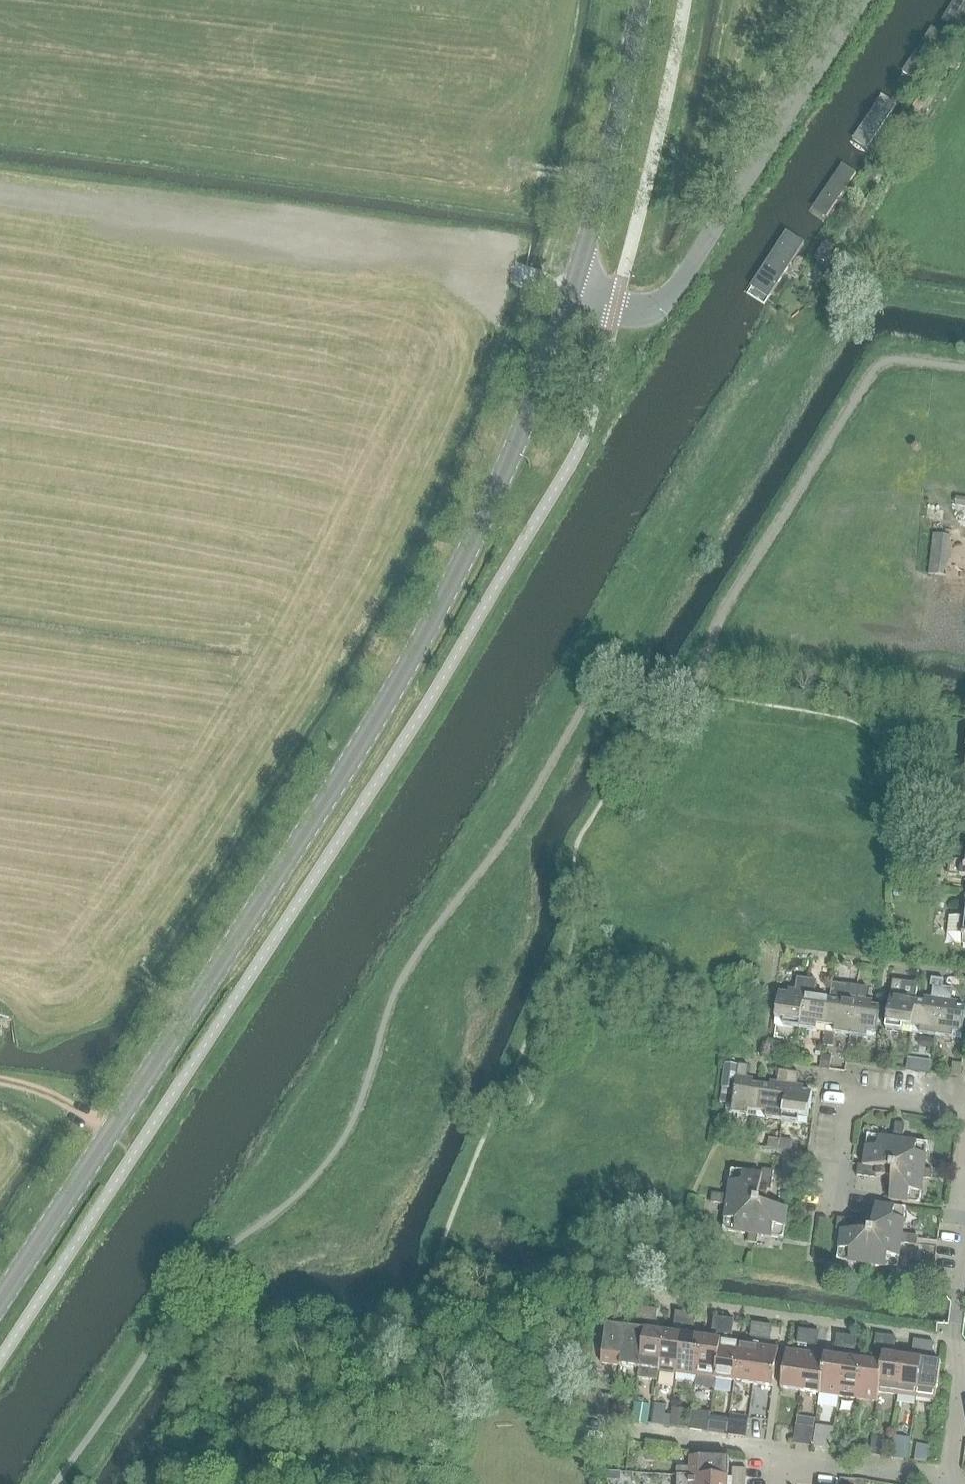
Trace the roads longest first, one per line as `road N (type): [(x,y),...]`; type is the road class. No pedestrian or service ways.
road 1 (secondary): [(0,1294),(401,681),(476,546),(570,294)]
road 2 (unclassified): [(570,294),(643,310),(662,301),(857,0)]
road 3 (secondary): [(570,294),(637,0)]
road 4 (residential): [(834,1210),(852,1094),(863,1083),(964,1097)]
road 5 (residential): [(780,1456),(600,1430)]
road 6 (residential): [(951,1478),(780,1456)]

